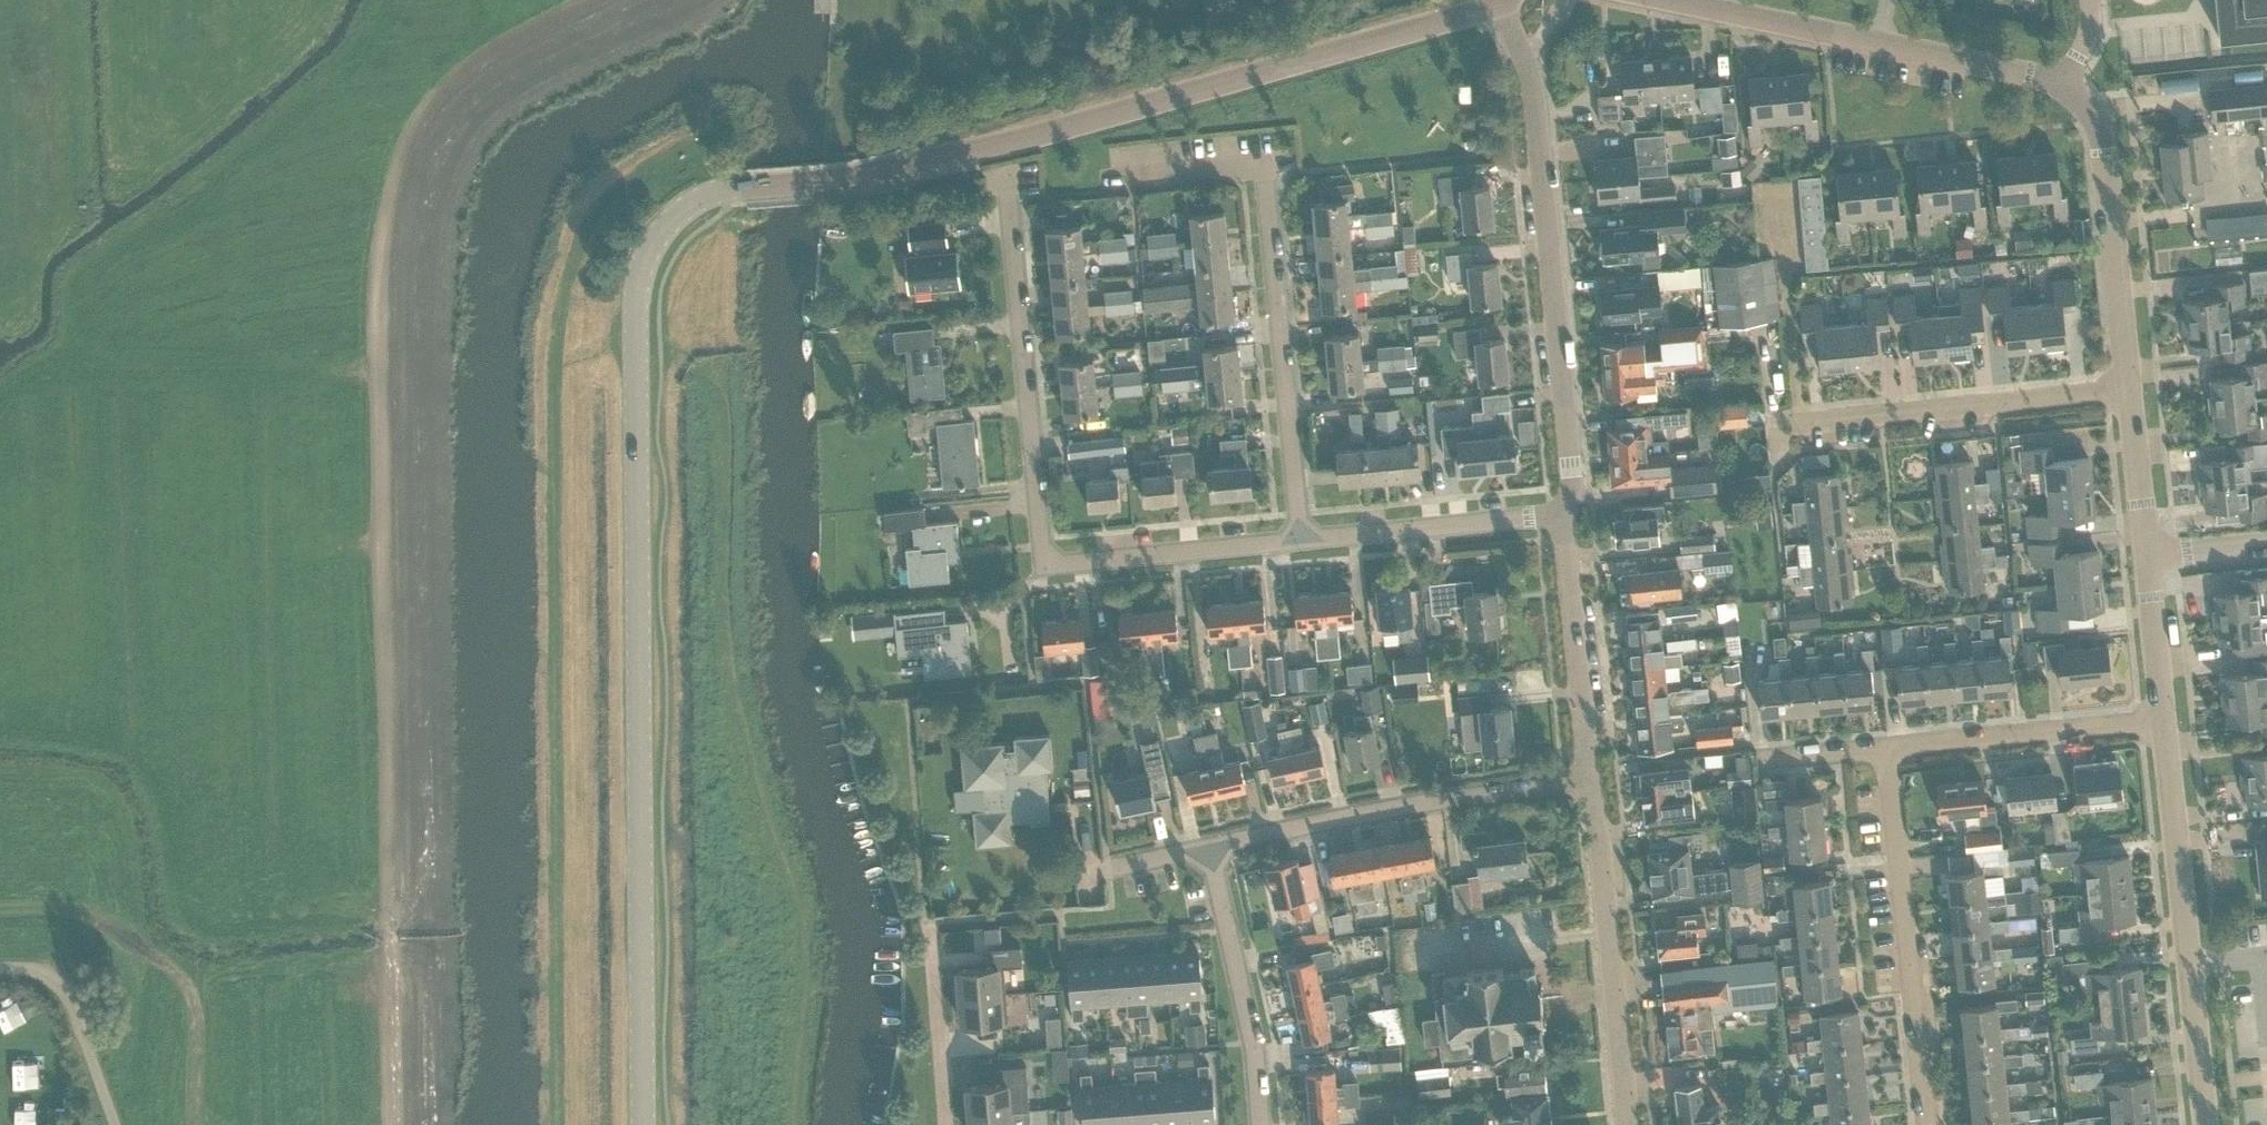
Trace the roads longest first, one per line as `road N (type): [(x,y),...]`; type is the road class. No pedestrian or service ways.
road 1 (tertiary): [(646,1124),(634,298),(644,257),(679,214),(723,190),(829,183),(995,149),(1498,8)]
road 2 (residential): [(1012,180),(1041,564),(1299,539)]
road 3 (residential): [(1299,539),(1265,161),(1109,176)]
road 4 (unclassified): [(1571,520),(1532,65),(1498,8)]
road 5 (unclassified): [(2205,1124),(2162,720)]
road 6 (unclassified): [(2057,89),(1668,0)]
road 7 (residential): [(1205,850),(1394,808),(1591,780)]
road 8 (residential): [(1922,1124),(1886,746)]
road 9 (residential): [(1777,423),(2126,391)]
road 10 (unclassified): [(1626,1124),(1591,780)]
road 11 (unclassified): [(2126,391),(2098,123),(2057,89)]
road 12 (residential): [(1258,1124),(1254,1045),(1205,850)]
road 13 (residential): [(1886,746),(2162,720)]
road 14 (residential): [(1299,539),(1571,520)]
road 15 (unclassified): [(1591,780),(1571,520)]
road 16 (residential): [(927,923),(941,1124)]
road 17 (unclassified): [(2162,720),(2143,555)]
road 18 (unclassified): [(2143,555),(2126,391)]
road 19 (unclassified): [(2143,555),(2266,543)]

